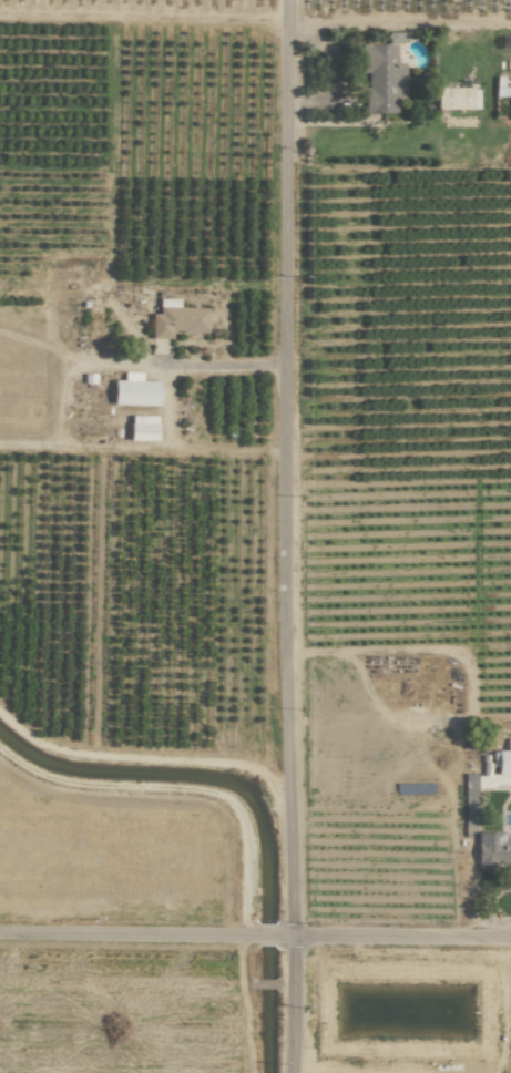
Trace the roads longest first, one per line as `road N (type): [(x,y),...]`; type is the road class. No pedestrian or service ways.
road 1 (residential): [(294,0),(289,1072)]
road 2 (residential): [(0,936),(290,938),(510,954)]

